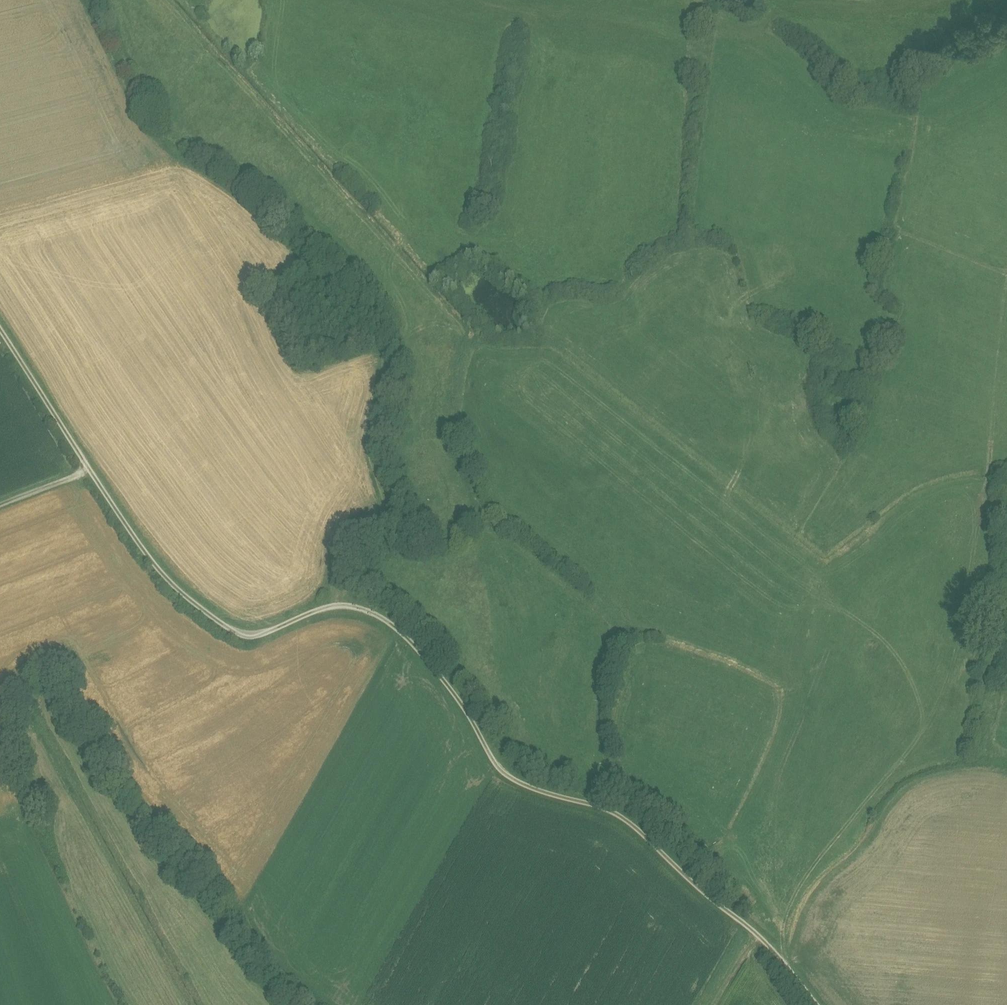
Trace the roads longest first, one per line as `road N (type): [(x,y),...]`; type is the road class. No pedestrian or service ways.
road 1 (track): [(0,329),(90,470),(192,599),(226,627),(252,634),(339,603),(393,619),(445,673),(508,765),(621,811),(764,933),(825,1004)]
road 2 (track): [(339,603),(339,544),(385,497),(370,420),(386,378),(386,341)]

